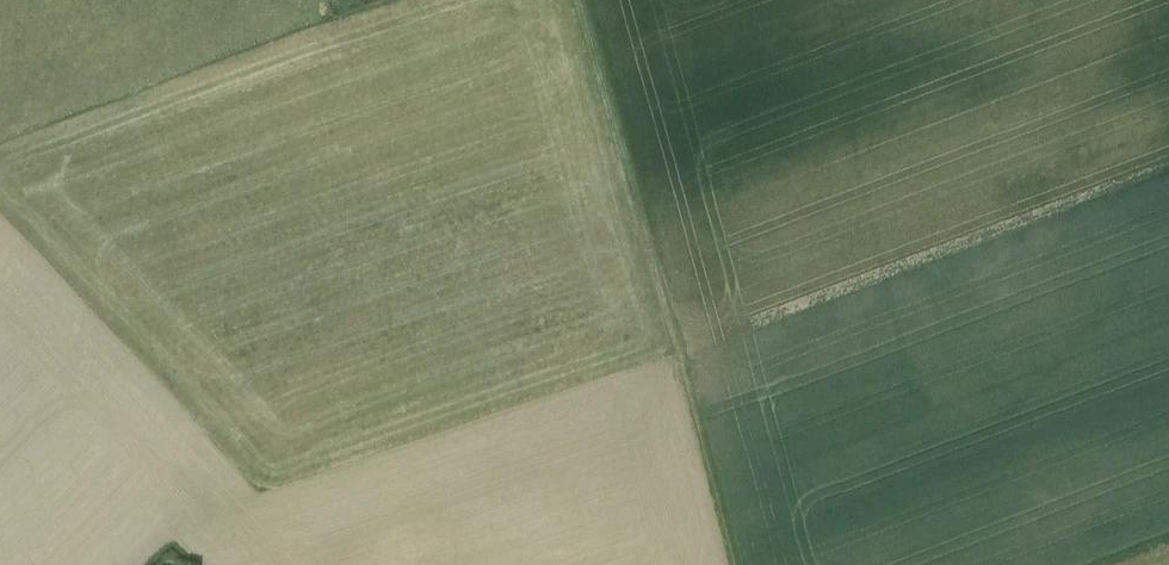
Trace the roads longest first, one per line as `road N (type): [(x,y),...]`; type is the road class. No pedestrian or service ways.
road 1 (track): [(736,564),(581,0)]

